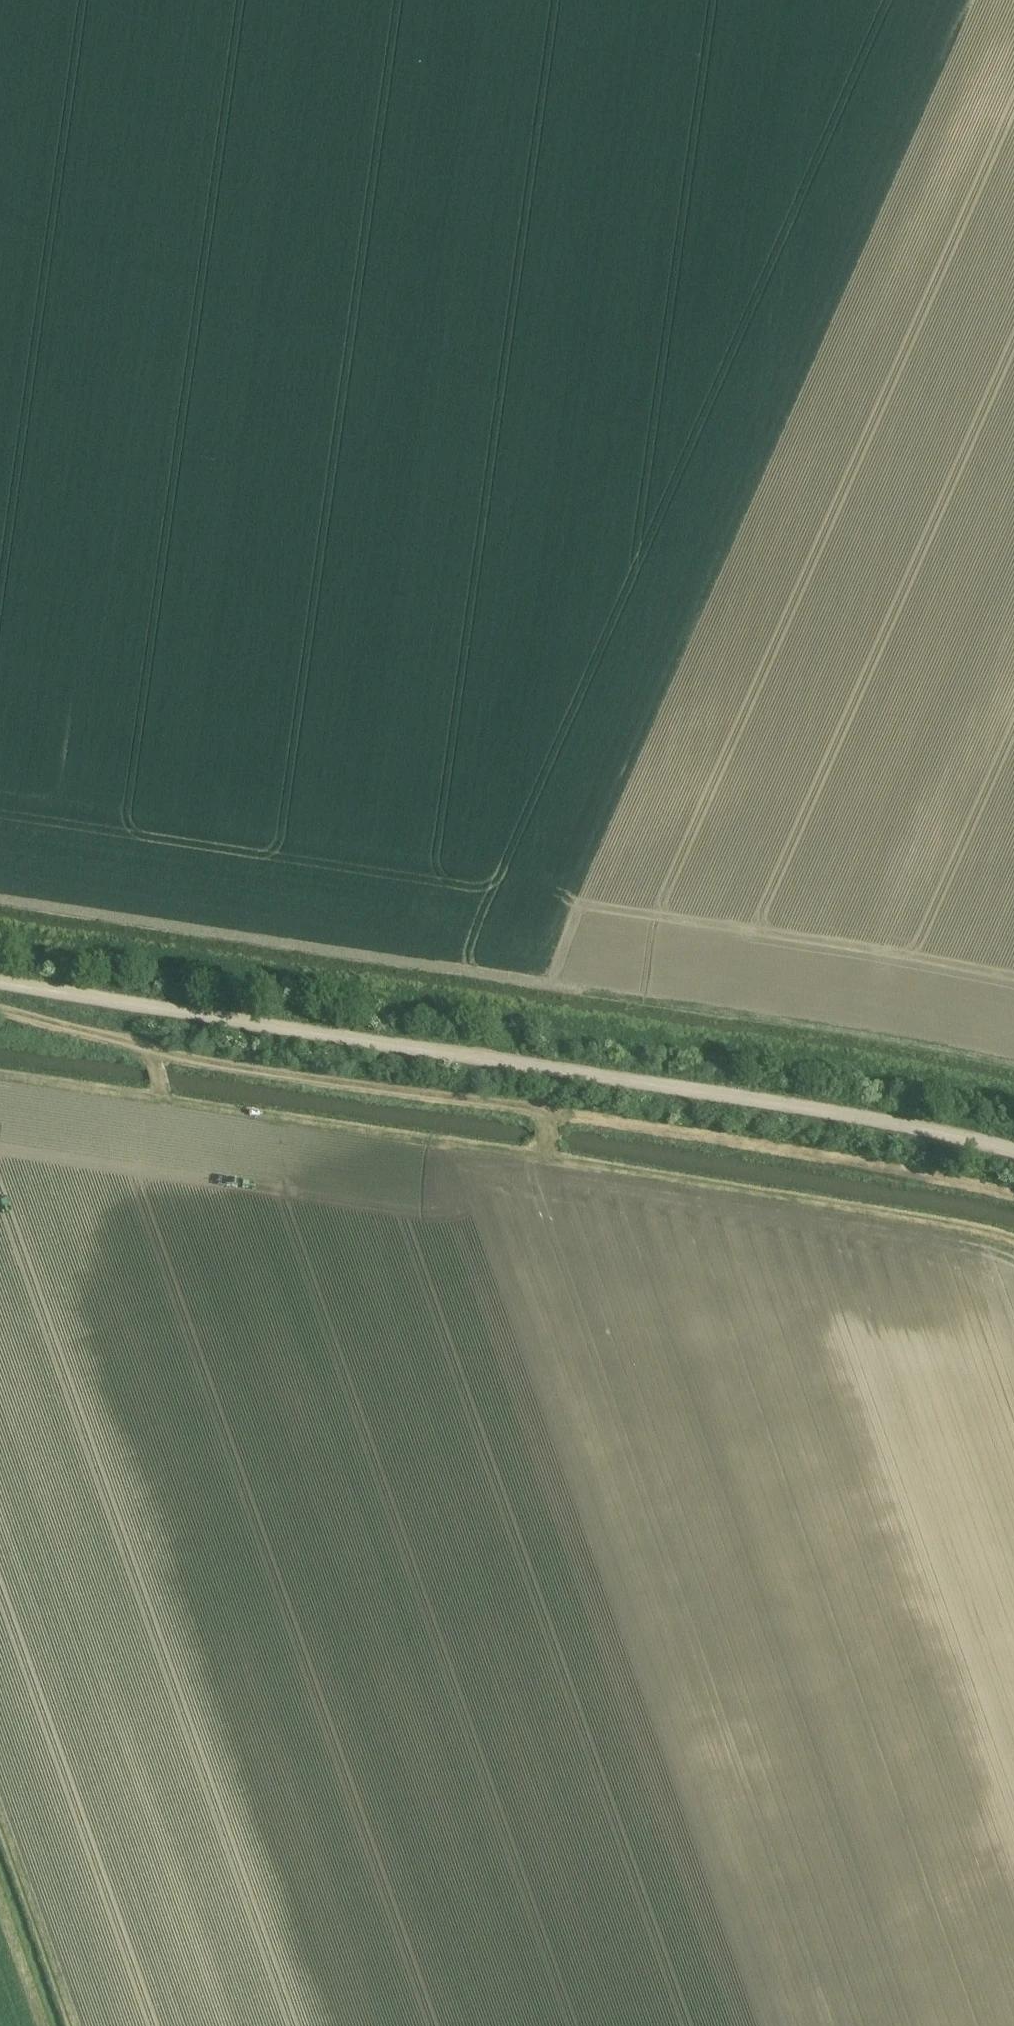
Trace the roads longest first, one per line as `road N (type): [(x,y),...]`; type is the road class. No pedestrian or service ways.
road 1 (unclassified): [(1013,1151),(0,983)]
road 2 (track): [(0,1006),(209,1063),(541,1111),(551,1125),(549,1156)]

